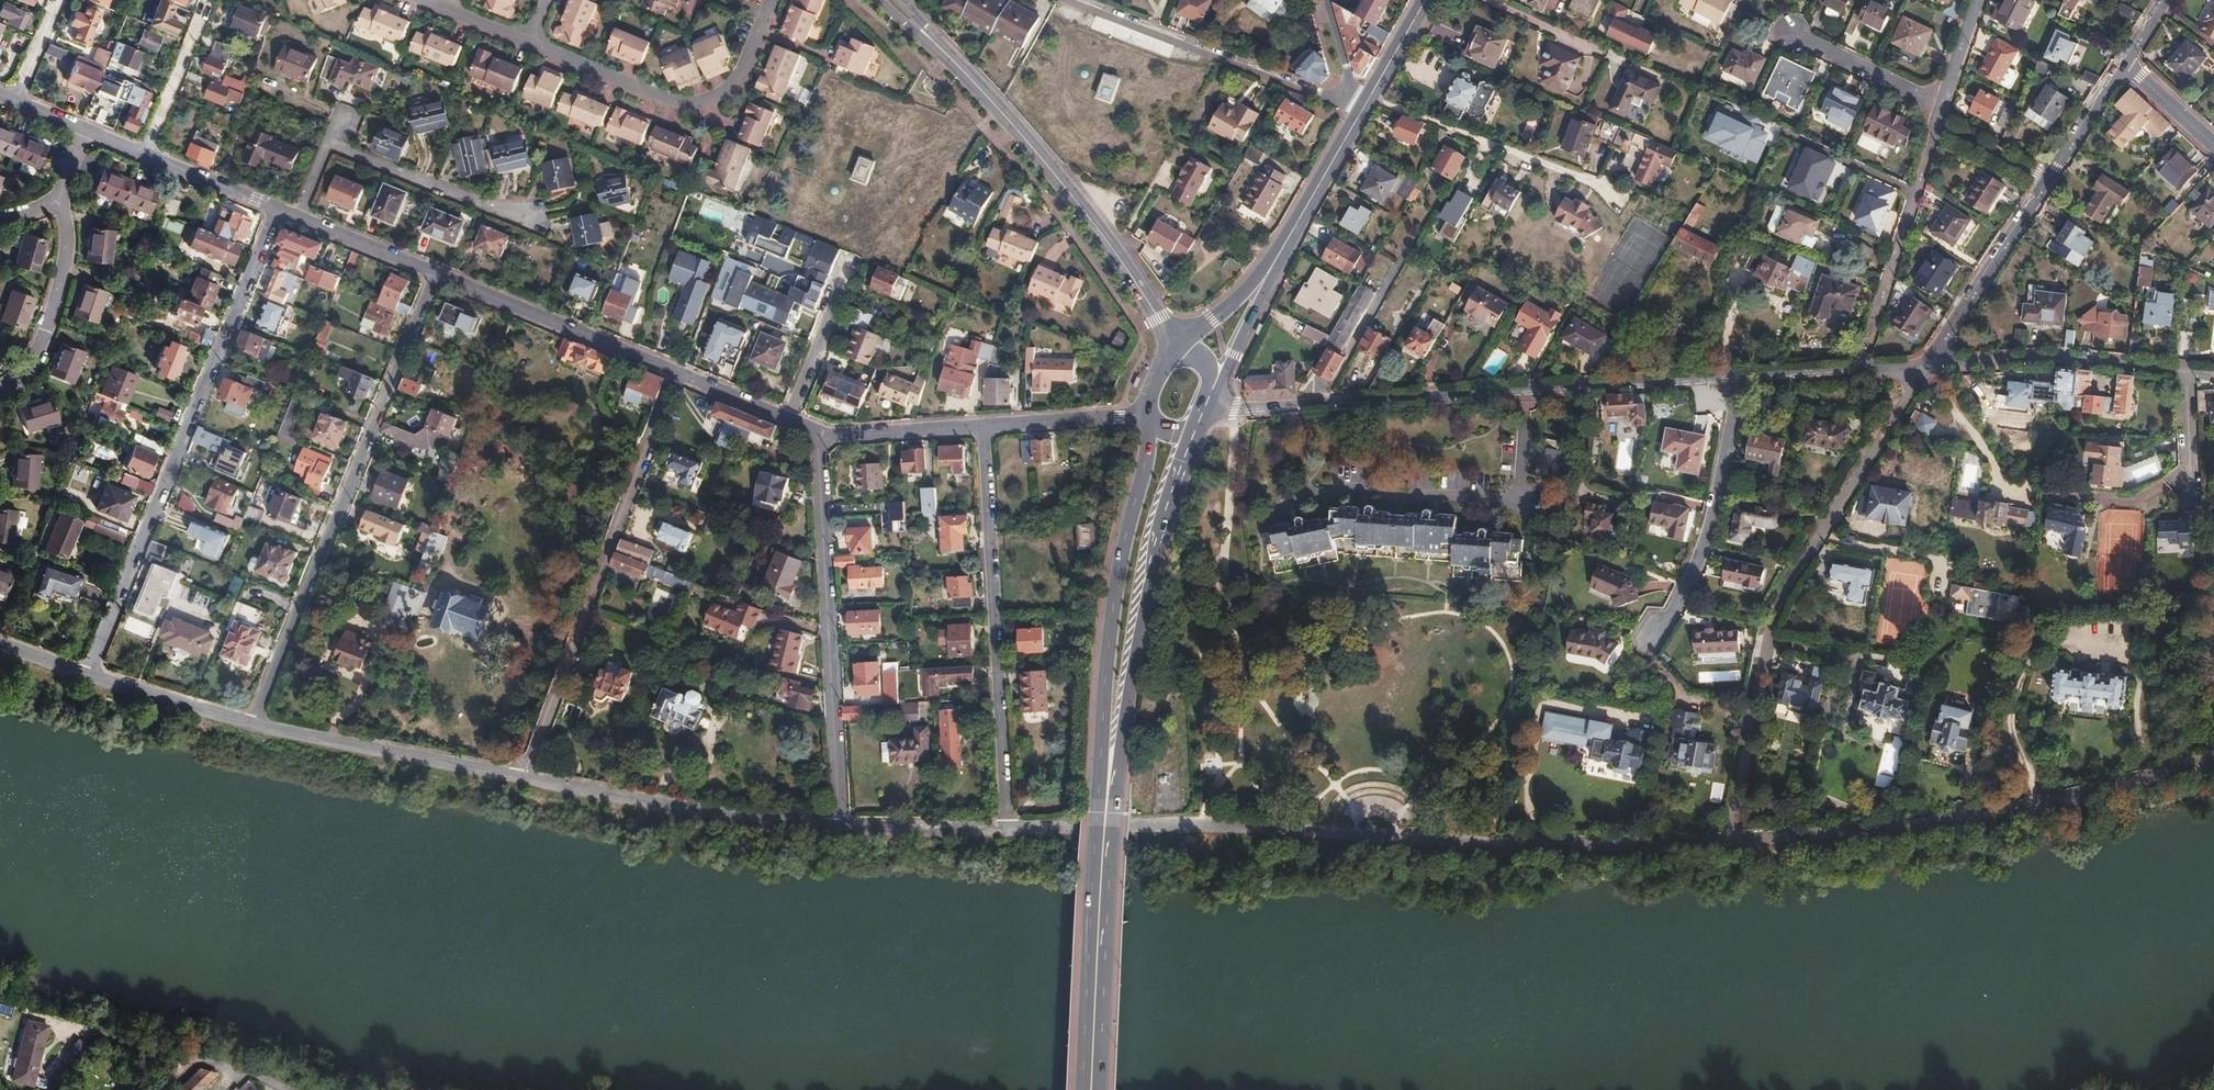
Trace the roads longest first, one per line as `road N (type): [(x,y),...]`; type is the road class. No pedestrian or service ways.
road 1 (residential): [(1728,843),(1491,844),(1203,825),(1009,831)]
road 2 (residential): [(1740,383),(1247,411),(1207,406)]
road 3 (residential): [(1728,843),(1782,590),(1926,368)]
road 4 (residential): [(278,210),(83,681)]
road 5 (residential): [(2213,756),(2034,809),(1728,843)]
road 6 (residential): [(436,273),(251,725)]
road 7 (residential): [(676,374),(525,780)]
road 8 (residential): [(982,429),(1009,831)]
road 9 (tertiary): [(932,41),(1061,182),(1183,342)]
road 10 (residential): [(821,436),(842,827)]
road 11 (secondary): [(1150,424),(1118,564),(1108,663),(1109,781)]
road 12 (secondary): [(1109,781),(1159,542),(1194,434)]
road 13 (residential): [(842,827),(677,809),(525,780)]
road 14 (residential): [(1363,111),(1063,0)]
road 15 (secondary): [(1095,1089),(1109,781)]
road 16 (residential): [(532,44),(667,100),(698,105),(738,81),(764,17)]
road 17 (residential): [(525,780),(251,725)]
road 18 (residential): [(1651,638),(1675,608),(1711,520),(1740,383)]
road 19 (residential): [(2191,377),(2064,360),(1926,368)]
road 20 (residential): [(436,273),(676,374)]
road 21 (residential): [(1870,375),(1937,129)]
road 22 (residential): [(1370,100),(1594,182)]
road 23 (residential): [(2049,180),(1926,368)]
road 24 (residential): [(537,217),(335,146)]
road 25 (residential): [(61,205),(66,268),(39,355),(29,376),(0,394)]
road 26 (residential): [(2191,377),(2195,464),(2172,486),(2133,498),(2082,495)]
road 27 (secondary): [(1363,111),(1266,277)]
road 28 (residential): [(251,725),(83,681)]
road 29 (residential): [(982,429),(1120,418),(1150,424)]
road 30 (residential): [(208,0),(144,156)]
road 31 (residential): [(1009,831),(842,827)]
road 32 (residential): [(821,436),(982,429)]
road 33 (residential): [(144,156),(278,210)]
road 34 (residential): [(302,220),(436,273)]
road 35 (residential): [(2124,66),(2049,180)]
road 36 (residential): [(1937,129),(1978,0)]
road 37 (residential): [(1870,375),(1740,383)]
road 38 (residential): [(838,306),(788,422)]
road 39 (residential): [(1937,129),(2049,180)]
road 40 (residential): [(676,374),(788,422)]
road 41 (secondary): [(1216,387),(1266,277)]
road 42 (residential): [(420,0),(532,44)]

